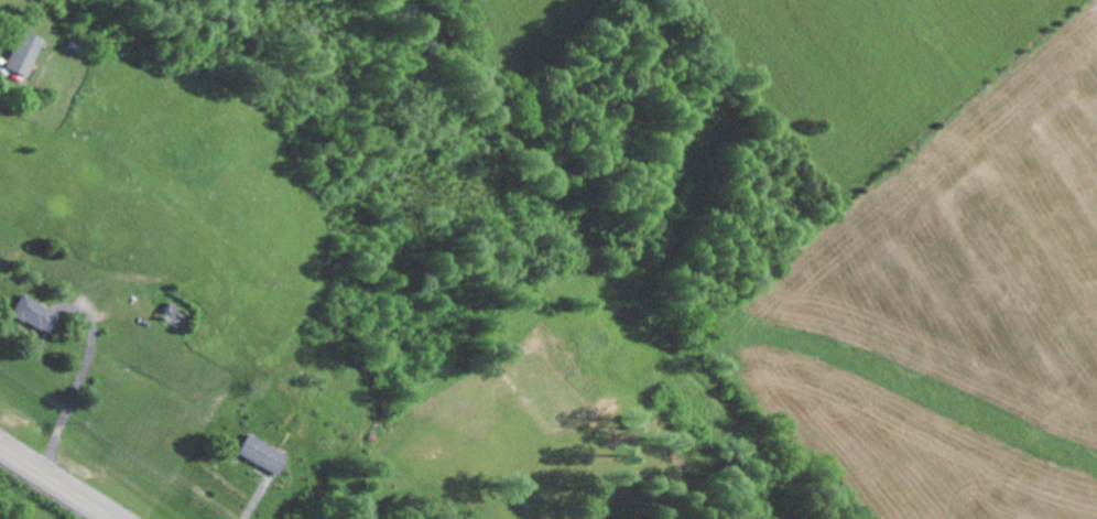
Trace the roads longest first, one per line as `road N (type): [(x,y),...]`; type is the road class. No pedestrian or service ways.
road 1 (trunk): [(110,518),(0,448)]

